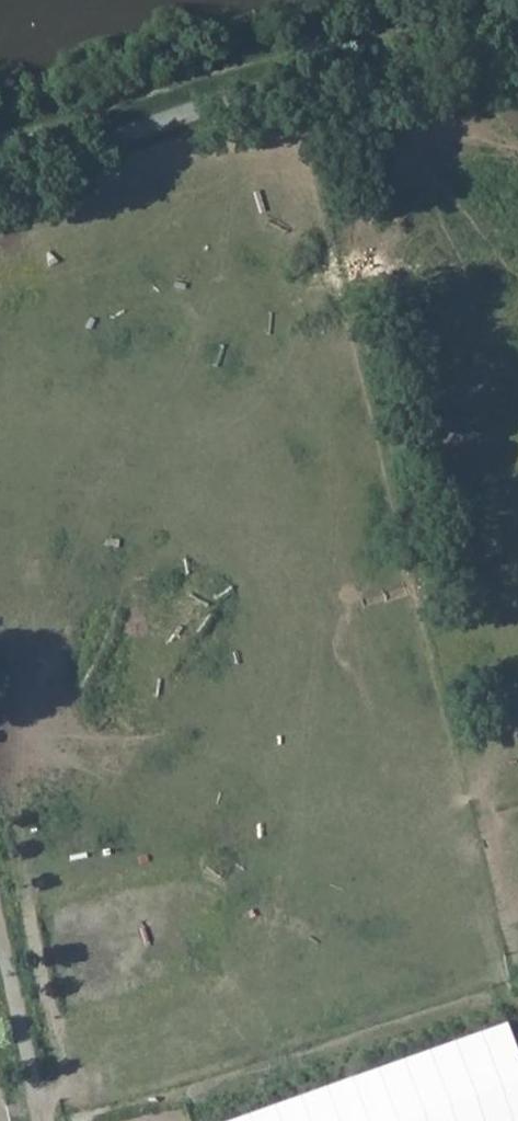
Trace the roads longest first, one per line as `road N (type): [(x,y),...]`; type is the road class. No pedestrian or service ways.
road 1 (track): [(49,1120),(0,916)]

